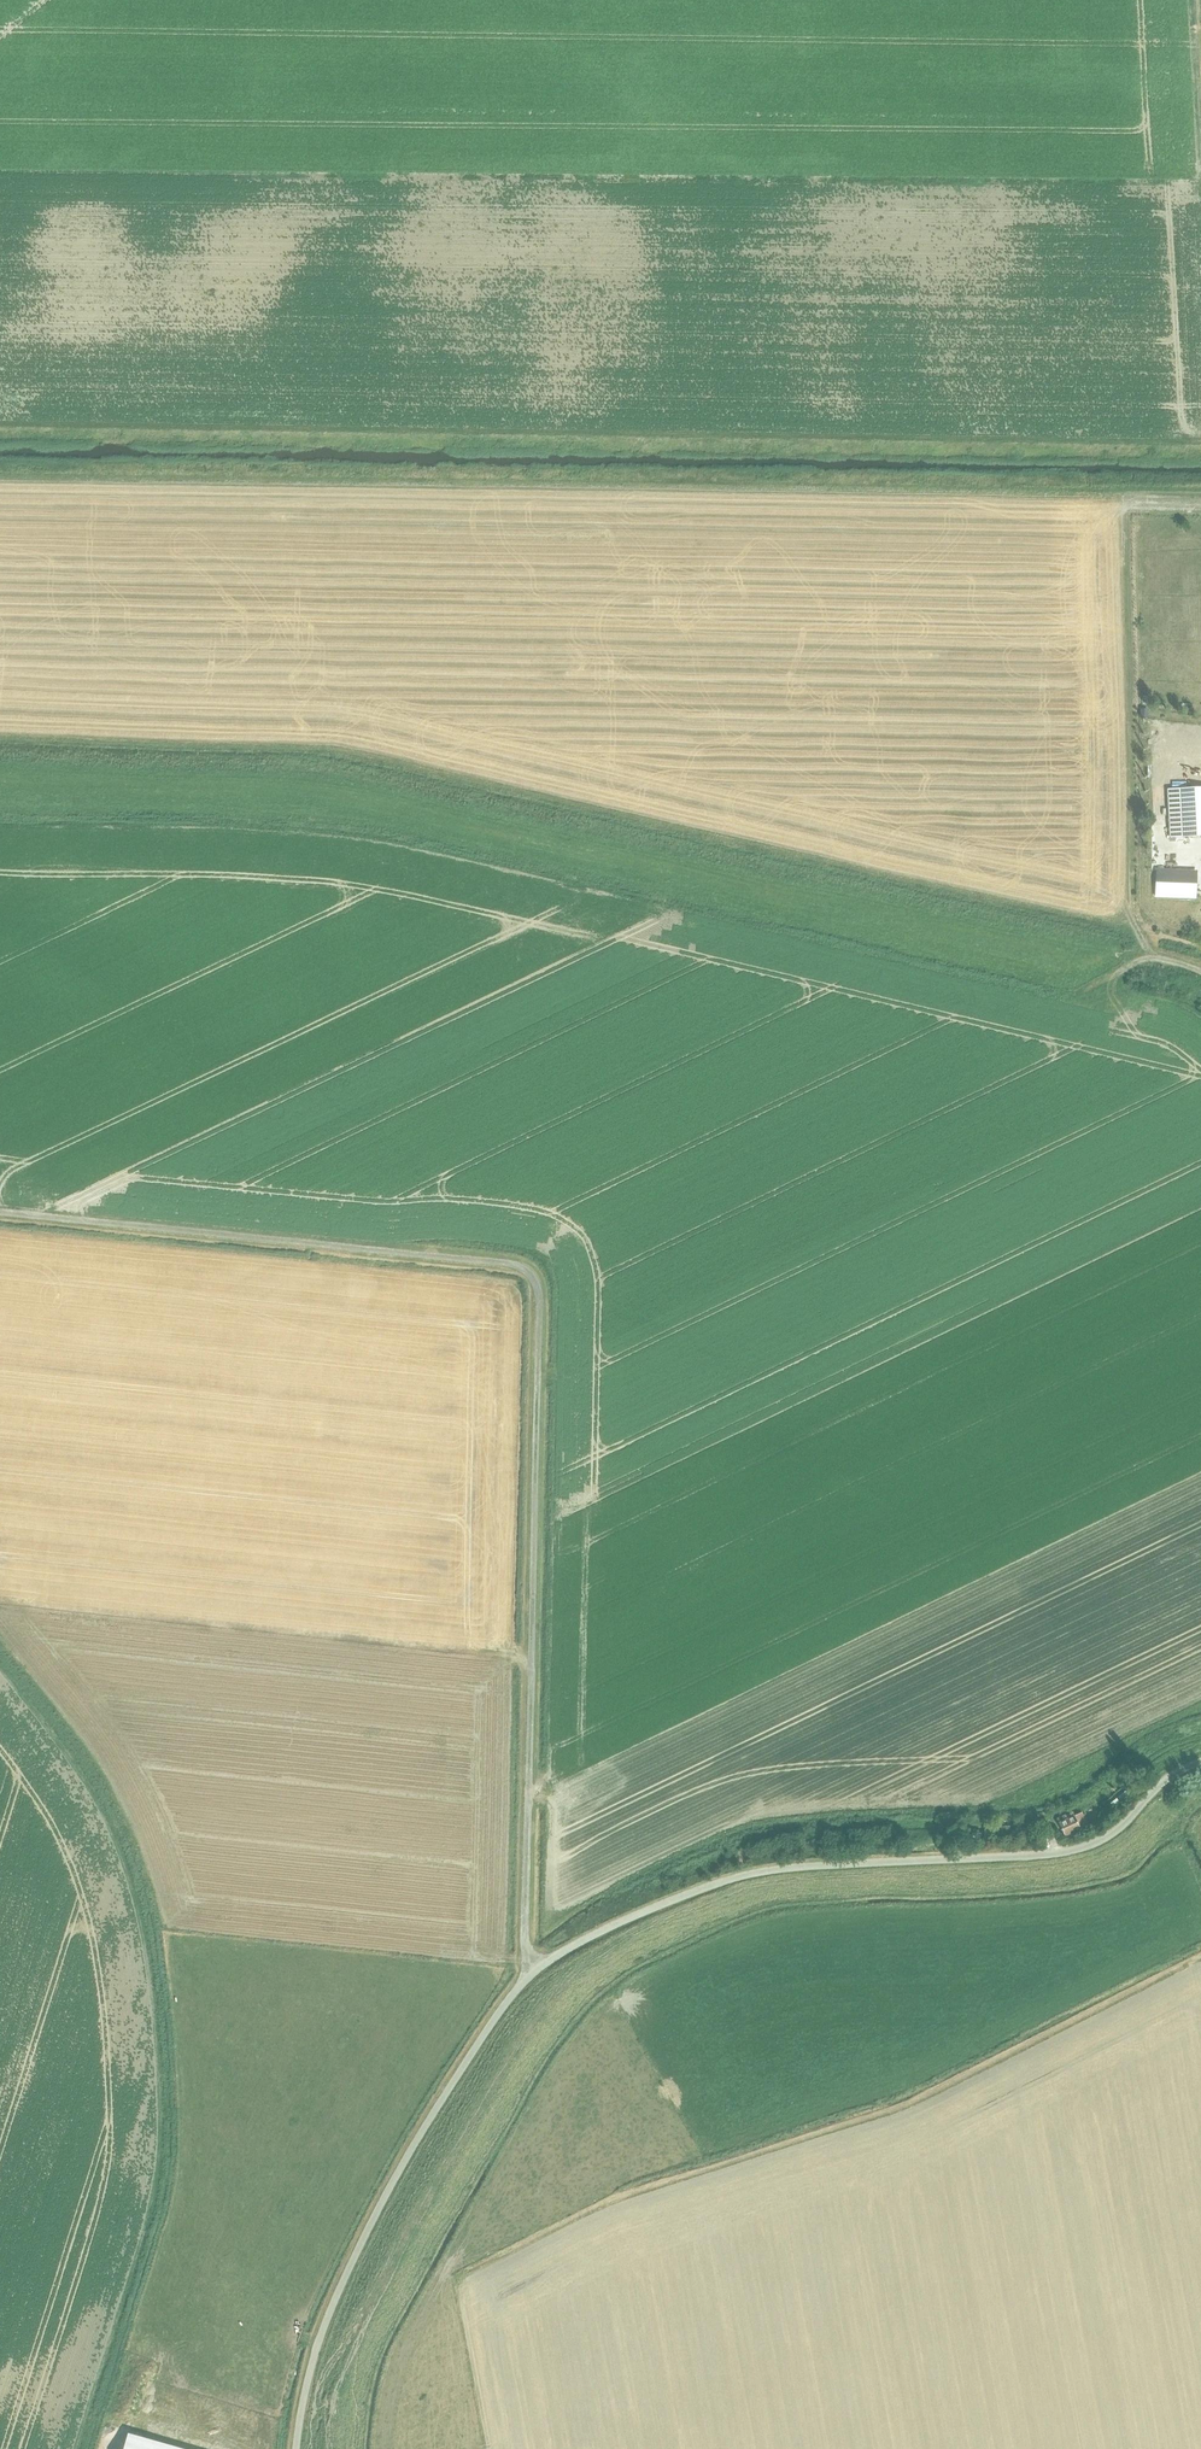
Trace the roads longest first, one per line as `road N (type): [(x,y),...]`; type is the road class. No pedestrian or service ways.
road 1 (unclassified): [(300,2448),(316,2364),(362,2246),(463,2069),(530,1976),(611,1926),(737,1878),(1084,1847),(1120,1829),(1174,1776),(1200,1763)]
road 2 (track): [(530,1976),(540,1293),(532,1274),(508,1263),(0,1213)]

